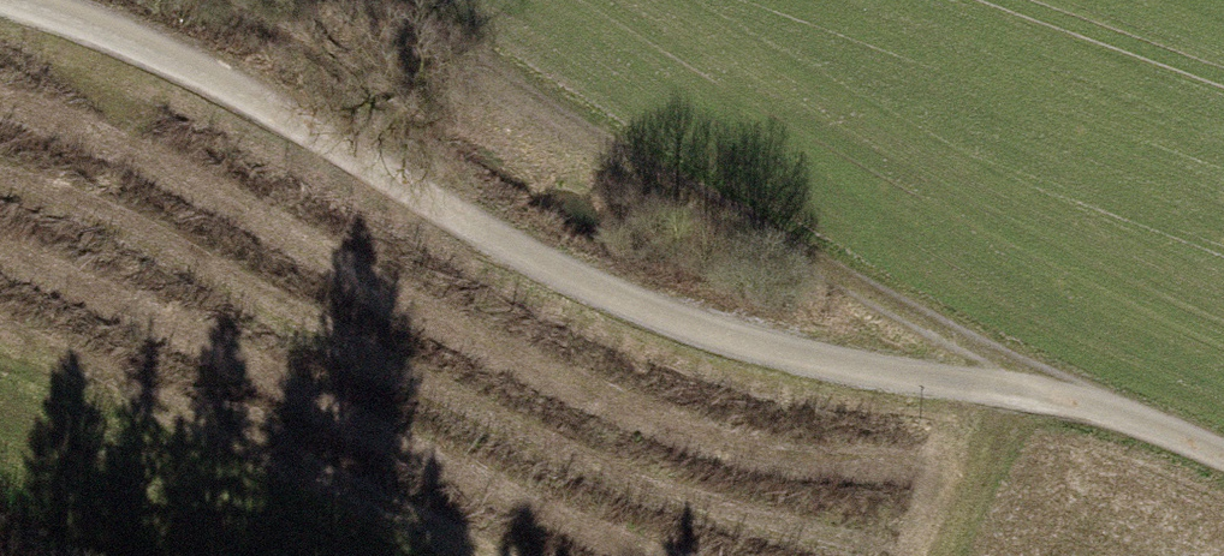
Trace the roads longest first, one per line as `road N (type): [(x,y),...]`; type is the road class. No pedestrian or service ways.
road 1 (track): [(12,0),(169,59),(568,272),(802,370),(992,407),(1107,417),(1223,463)]
road 2 (track): [(1107,417),(937,345),(644,187),(401,32),(328,0)]

